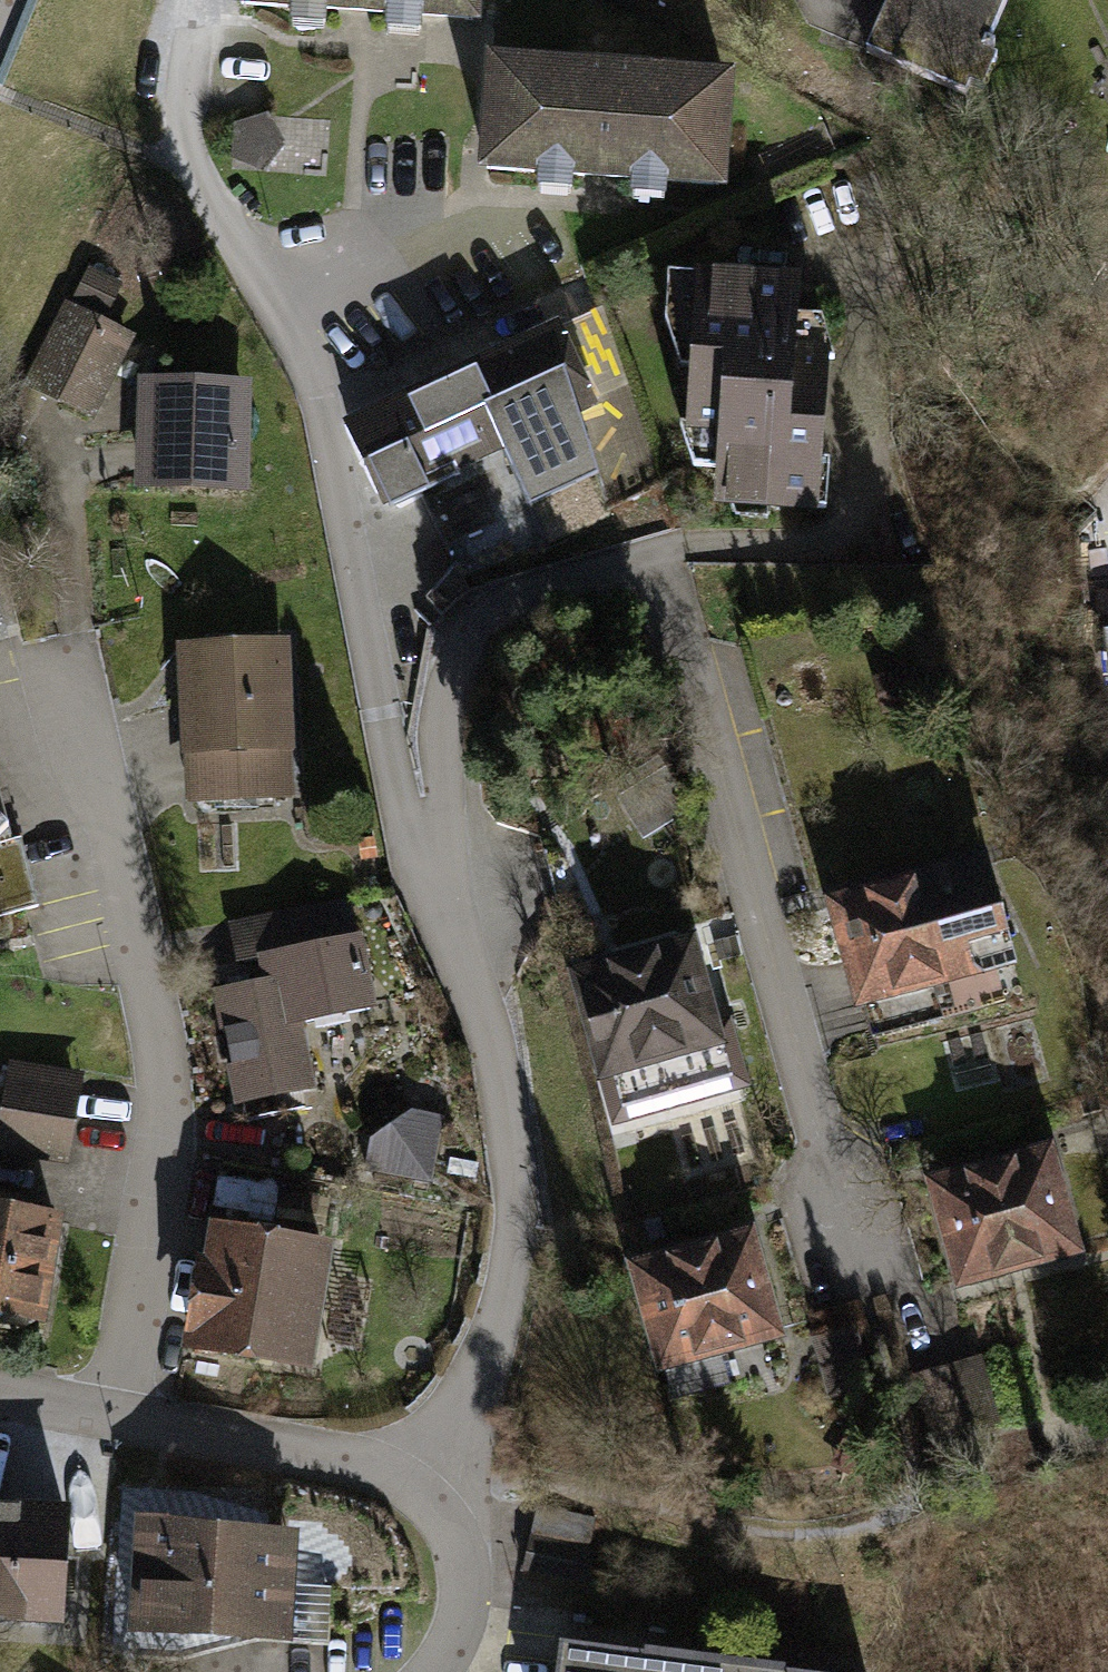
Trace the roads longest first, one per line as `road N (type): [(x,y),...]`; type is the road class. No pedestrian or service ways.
road 1 (residential): [(377,1466),(443,1422),(493,1352),(511,1262),(516,1161),(502,1060),(469,982),(453,832),(453,685),(482,616),(556,581),(612,569),(640,571),(668,587),(747,866),(821,1188)]
road 2 (unclassified): [(110,1402),(160,1177),(162,1083),(77,638)]
road 3 (residential): [(110,1402),(377,1466)]
road 4 (residential): [(435,1671),(454,1630),(464,1554),(427,1485),(377,1466)]

